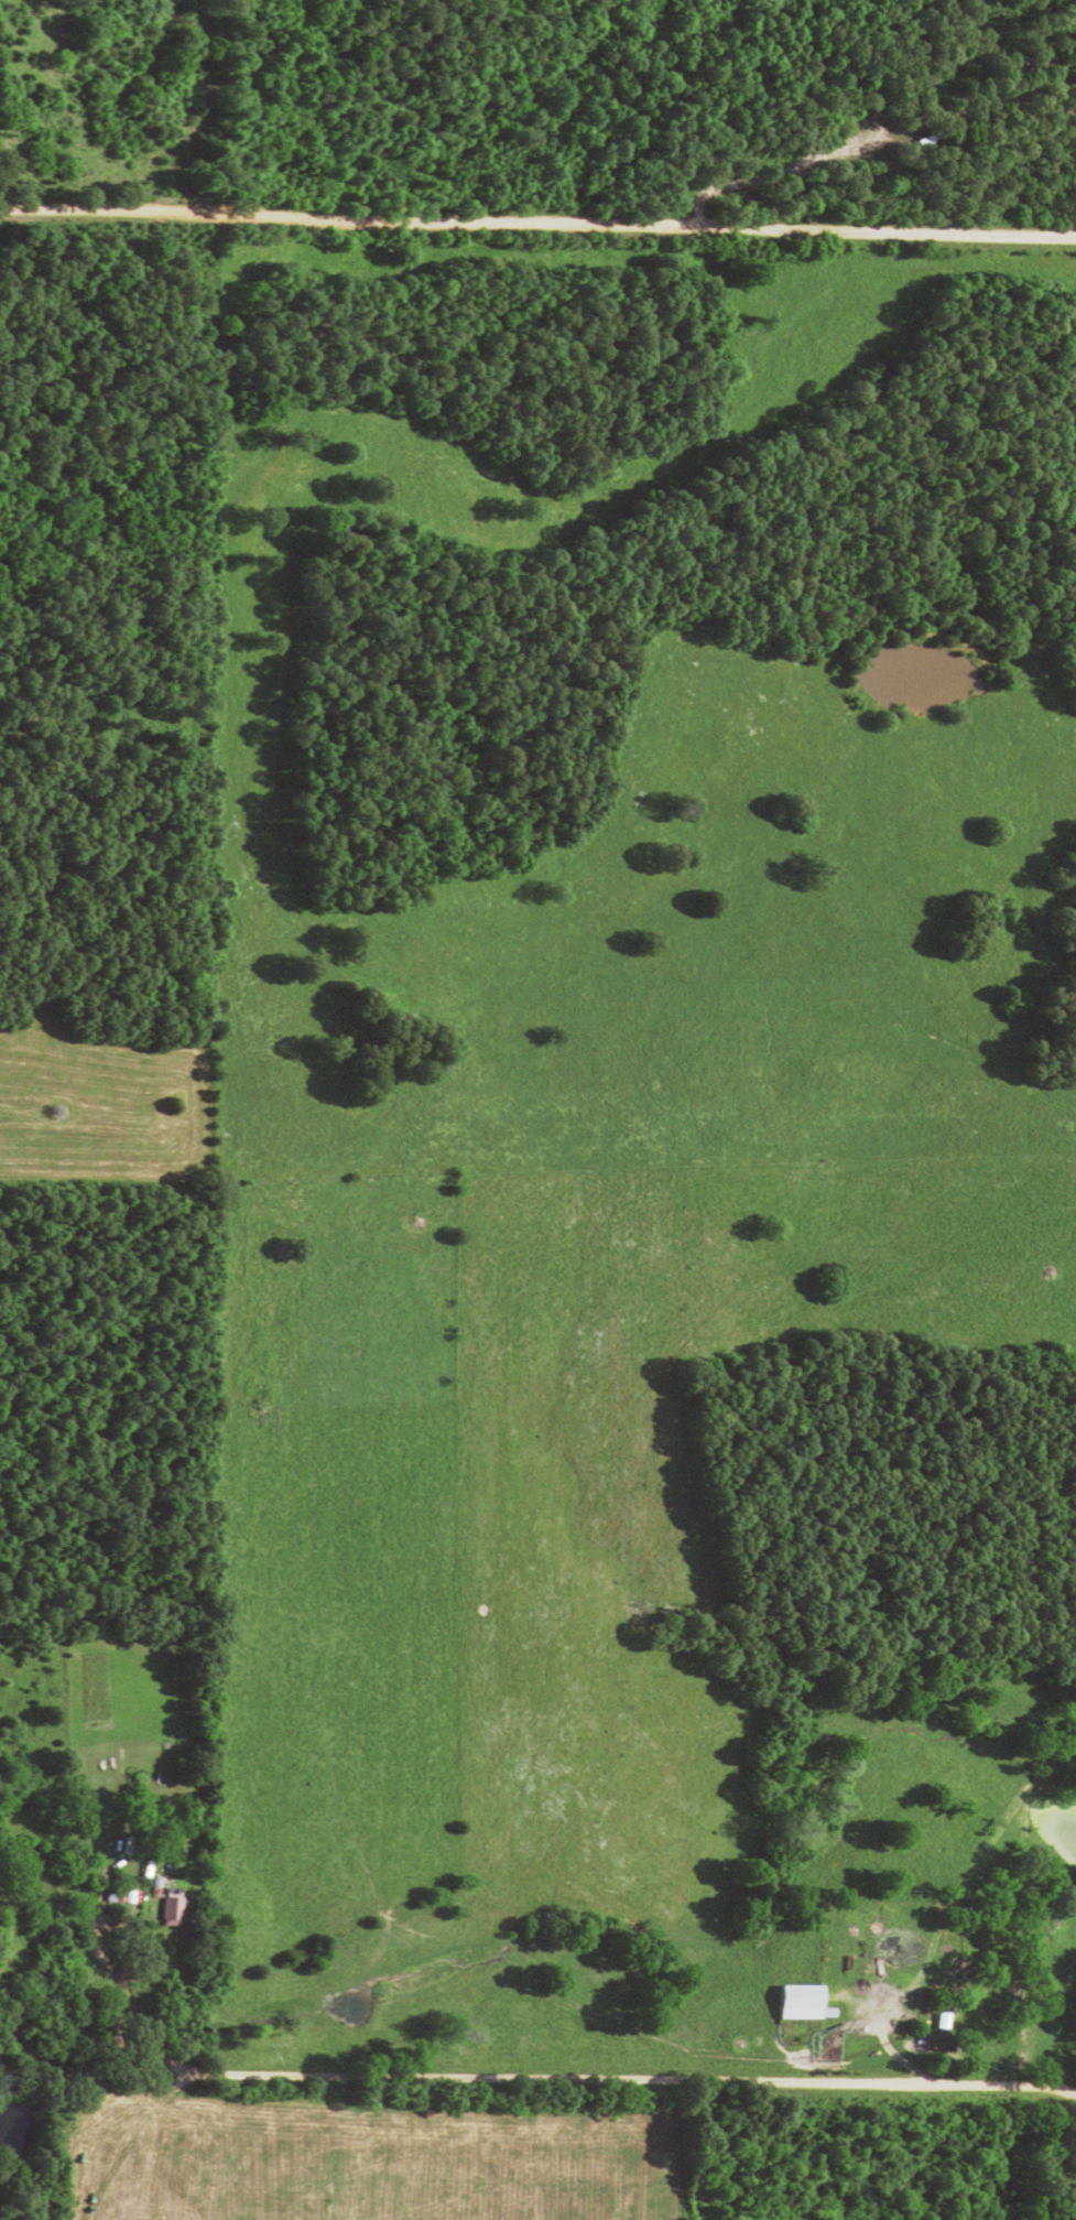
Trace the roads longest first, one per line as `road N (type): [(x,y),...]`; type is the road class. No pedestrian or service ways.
road 1 (residential): [(1075,236),(0,209)]
road 2 (residential): [(191,2072),(1052,2086),(1075,2098)]

